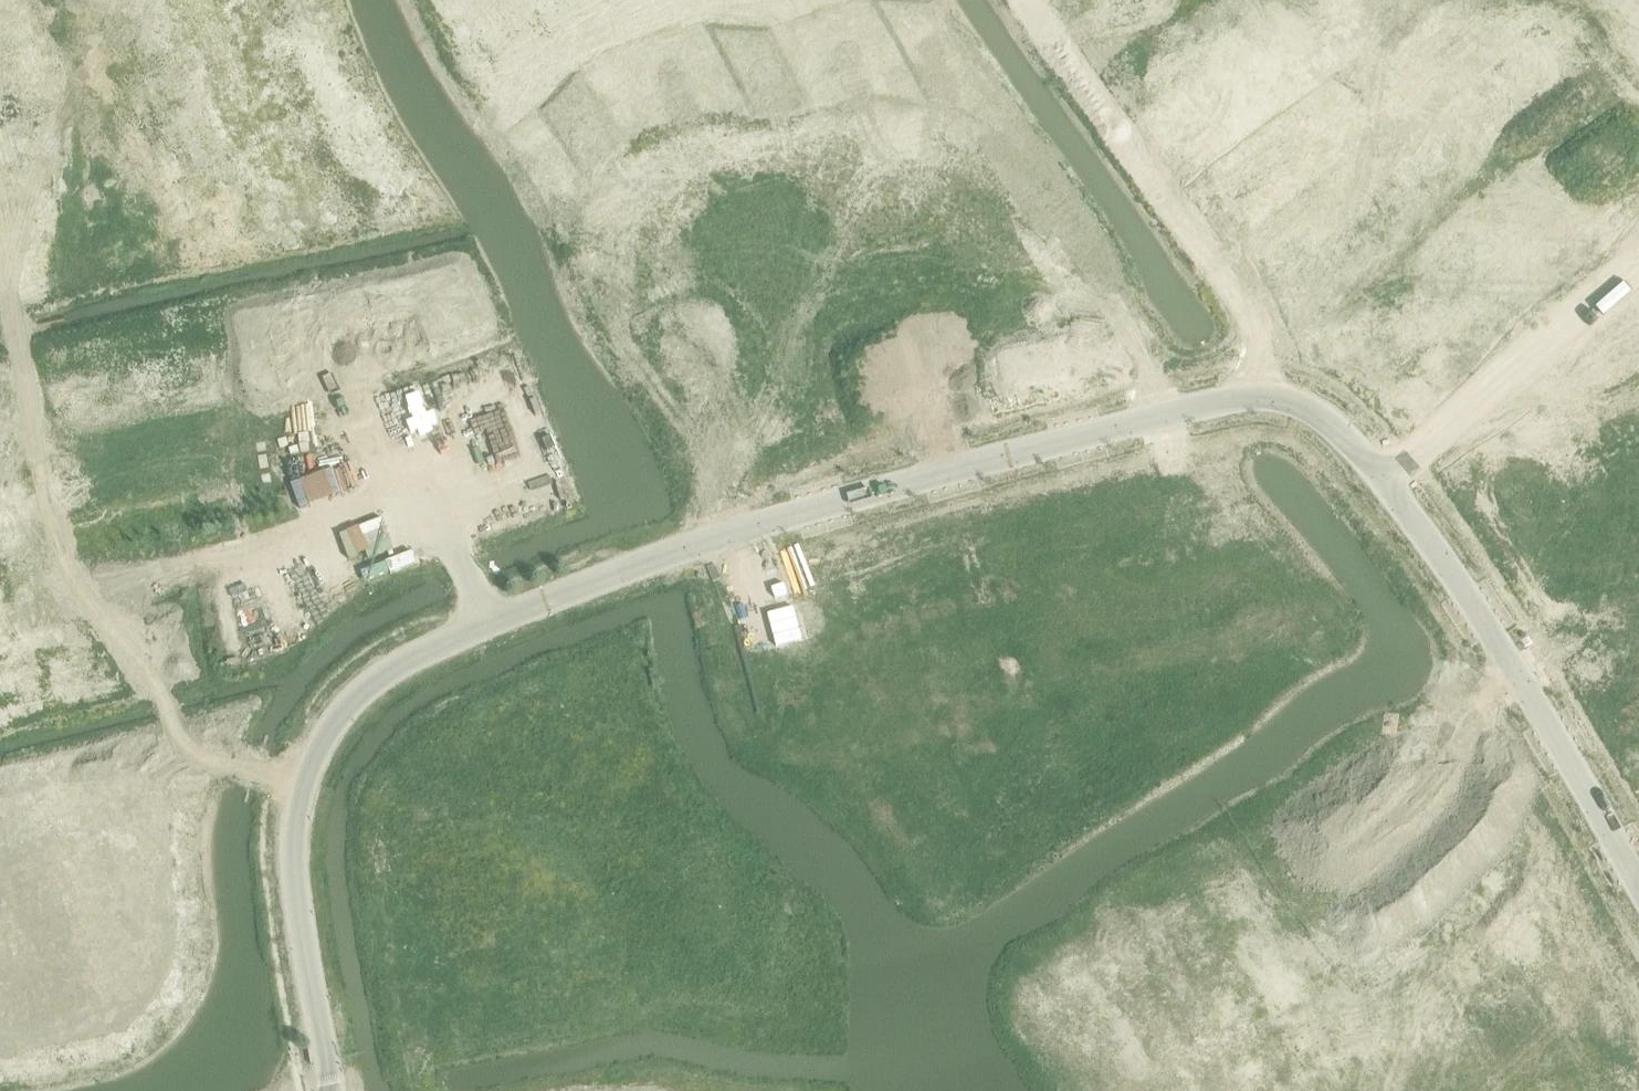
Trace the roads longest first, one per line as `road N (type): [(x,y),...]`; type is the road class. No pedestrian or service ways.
road 1 (residential): [(1258,328),(1329,293),(1610,75)]
road 2 (residential): [(57,537),(79,591),(175,724),(229,760),(303,785)]
road 3 (residential): [(1638,271),(1382,480)]
road 4 (residential): [(345,357),(376,453),(448,536),(487,626)]
road 5 (residential): [(1258,328),(1118,134)]
road 6 (residential): [(1118,134),(1302,0)]
road 7 (residential): [(1118,134),(1041,28)]

